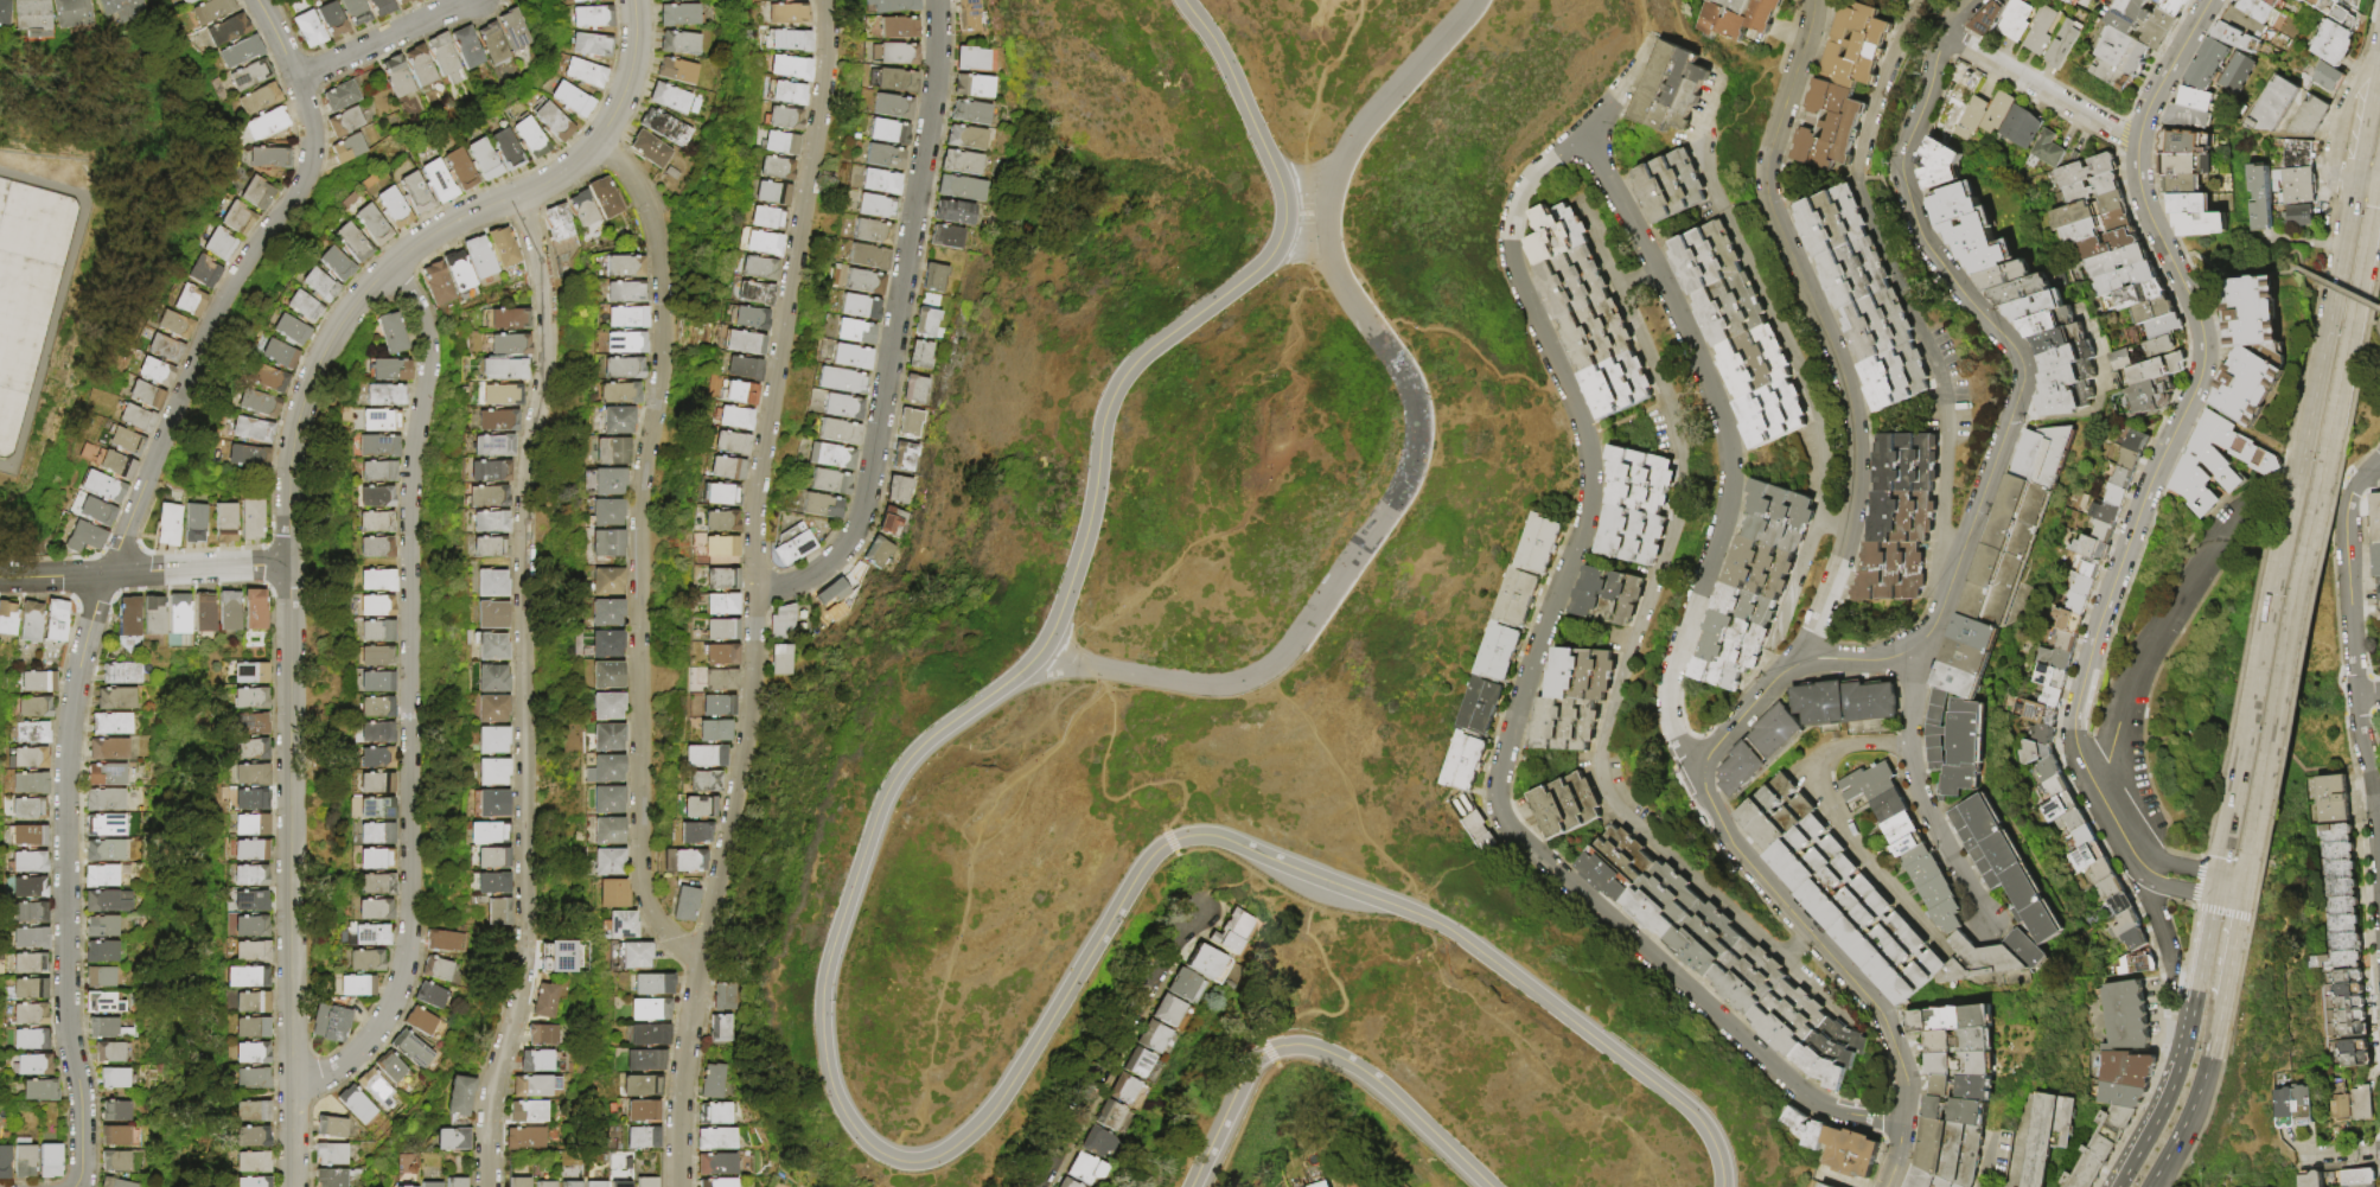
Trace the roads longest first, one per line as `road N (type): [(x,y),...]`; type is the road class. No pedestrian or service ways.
road 1 (residential): [(1903,1121),(1831,1110),(1804,1096),(1510,831),(1495,809),(1507,734),(1576,544),(1589,476),(1577,414),(1513,274),(1507,226),(1526,180),(1578,134)]
road 2 (residential): [(80,1186),(81,1093),(66,1007),(66,805),(88,644),(212,320),(313,164),(299,84),(257,0)]
road 3 (tertiary): [(1291,867),(1212,835),(1159,848),(981,1121),(930,1159),(881,1154),(856,1134),(830,1086),(819,1017),(823,975),(894,774),(923,741),(990,693)]
road 4 (residential): [(490,1186),(492,1097),(527,961),(525,494),(548,349),(543,281),(518,198)]
road 5 (residential): [(1971,0),(1946,33),(1934,91),(1904,160),(1906,189),(1927,243),(1969,301),(2022,355),(2027,377),(2005,442),(1957,576),(1925,636),(1886,658),(1811,658),(1788,666),(1703,766)]
road 6 (residential): [(294,1084),(342,1068),(382,1027),(410,943),(413,564),(433,369),(422,311),(391,269)]
road 7 (residential): [(706,957),(657,924),(642,889),(639,512),(662,376),(663,283),(647,205),(598,143)]
road 8 (residential): [(2214,0),(2151,110),(2143,143),(2140,172),(2152,216),(2199,315),(2206,365),(2150,486),(2075,708),(2078,752),(2104,797)]
road 9 (tertiary): [(990,693),(1052,628),(1091,506),(1103,417),(1122,376),(1248,276),(1280,234),(1276,177),(1224,60),(1183,0)]
road 10 (tertiary): [(293,563),(298,428),(337,331),(358,300),(446,229),(581,162),(627,88),(633,0)]
road 11 (residential): [(1805,659),(1855,481),(1844,381),(1765,185),(1812,0)]
road 12 (residential): [(1578,134),(1666,295),(1729,455),(1723,516),(1666,679),(1666,717),(1686,753)]
road 13 (residential): [(755,592),(816,577),(851,542),(864,515),(930,106),(934,0)]
road 14 (tertiary): [(294,1186),(293,563)]
road 15 (residential): [(679,1186),(688,1052),(755,704),(755,592)]
road 16 (residential): [(755,592),(757,494),(824,82),(826,0)]
road 17 (tertiary): [(1722,1186),(1714,1145),(1685,1106),(1467,943),(1428,918),(1291,867)]
road 18 (residential): [(1703,766),(1704,791),(1731,845),(1881,1015),(1907,1081),(1903,1121)]
road 19 (primary): [(2251,854),(2327,447)]
road 20 (residential): [(2379,465),(2356,491),(2347,524),(2356,696),(2379,832)]
road 21 (primary): [(2297,487),(2225,849)]
road 22 (residential): [(2251,512),(2223,537),(2142,674),(2104,797)]
road 23 (residential): [(1042,1186),(1195,911)]
road 24 (primary): [(2357,179),(2297,487)]
road 25 (primary): [(2215,898),(2172,1089),(2118,1186)]
road 26 (residential): [(293,563),(0,579)]
road 27 (residential): [(1910,646),(1921,793),(1984,918)]
road 28 (tertiary): [(1269,1051),(1296,1044),(1352,1064),(1491,1186)]
road 29 (residential): [(1946,33),(2143,143)]
road 30 (residential): [(299,84),(473,0)]
road 31 (primary): [(2346,347),(2379,174)]
road 32 (tertiary): [(1190,1186),(1244,1074),(1269,1051)]
road 33 (residential): [(2379,52),(2349,94),(2334,141),(2335,168),(2357,179)]

